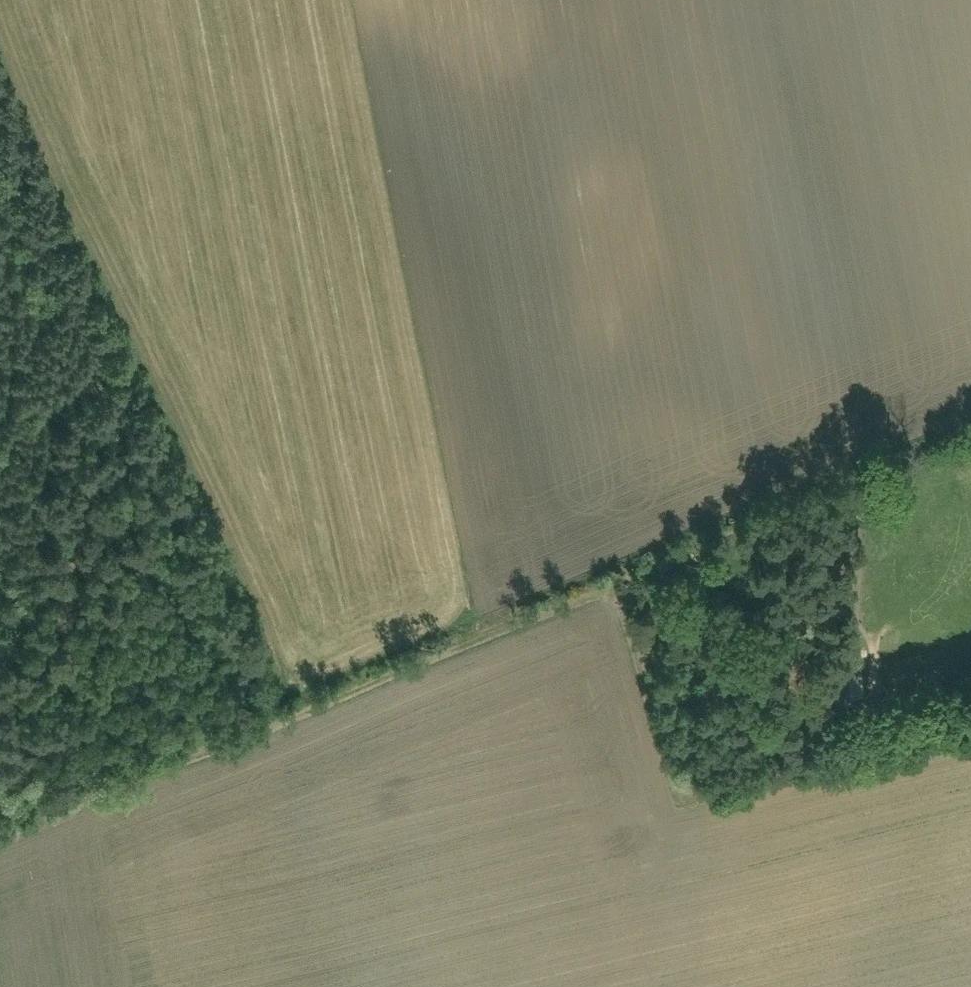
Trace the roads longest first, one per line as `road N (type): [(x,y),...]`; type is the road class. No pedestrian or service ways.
road 1 (track): [(970,734),(709,795),(671,768),(625,575)]

